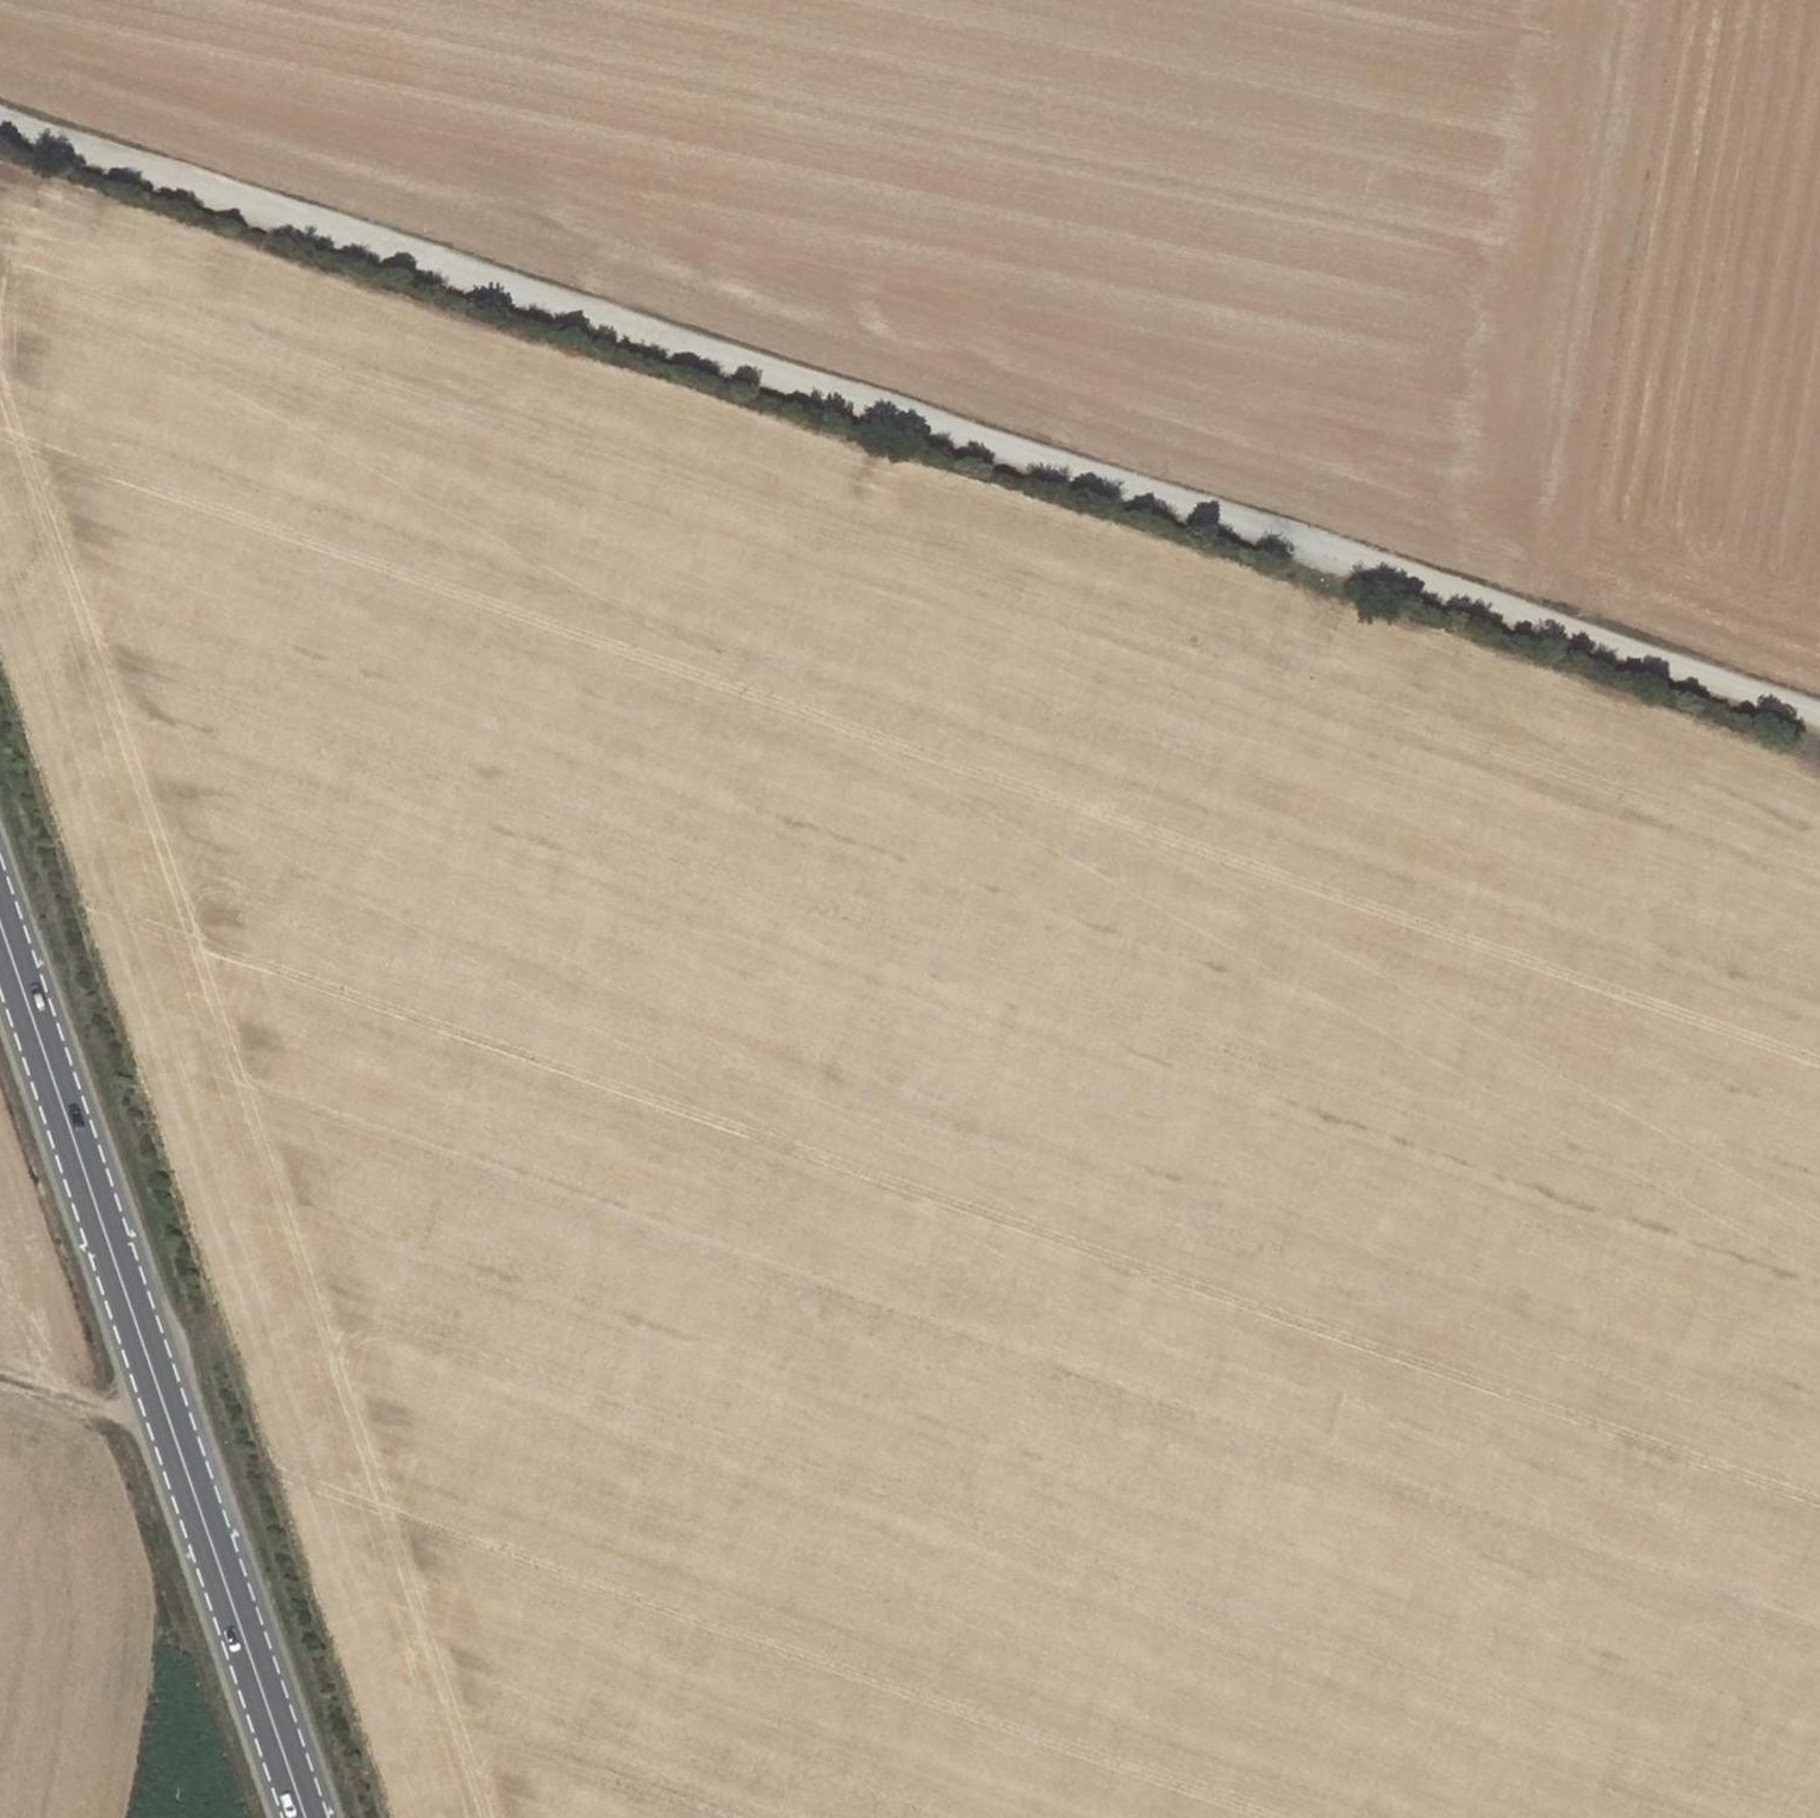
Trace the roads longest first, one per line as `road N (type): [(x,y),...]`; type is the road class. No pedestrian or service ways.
road 1 (track): [(1819,721),(1569,626),(0,117)]
road 2 (secondary): [(303,1817),(0,931)]

